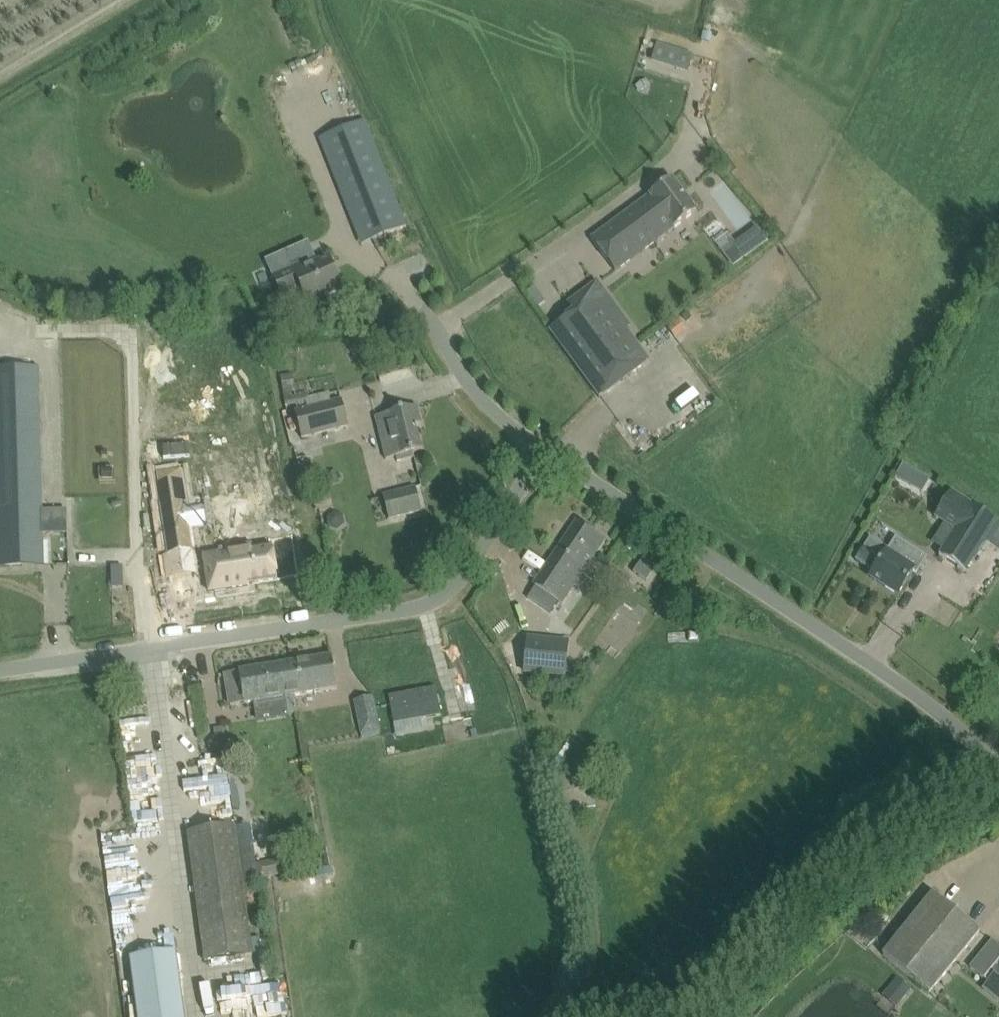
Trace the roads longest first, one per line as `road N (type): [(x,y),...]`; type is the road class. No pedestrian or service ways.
road 1 (unclassified): [(0,671),(418,613),(457,582),(543,452)]
road 2 (unclassified): [(543,452),(855,649),(998,768)]
road 3 (track): [(720,1016),(829,908),(926,834),(998,813)]
road 4 (unclassified): [(543,452),(467,382),(419,310)]

